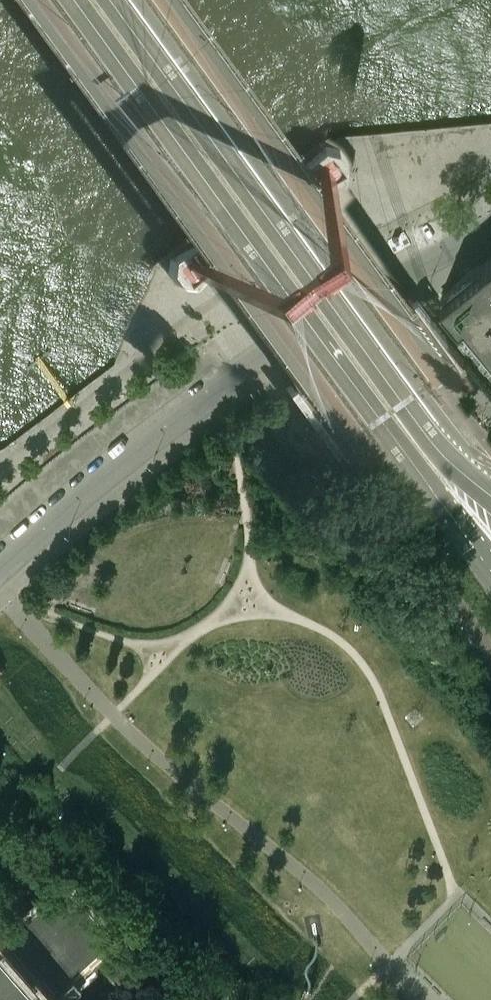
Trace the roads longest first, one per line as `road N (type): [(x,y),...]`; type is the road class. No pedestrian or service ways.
road 1 (secondary): [(485,528),(95,0)]
road 2 (residential): [(0,567),(272,352),(490,227)]

